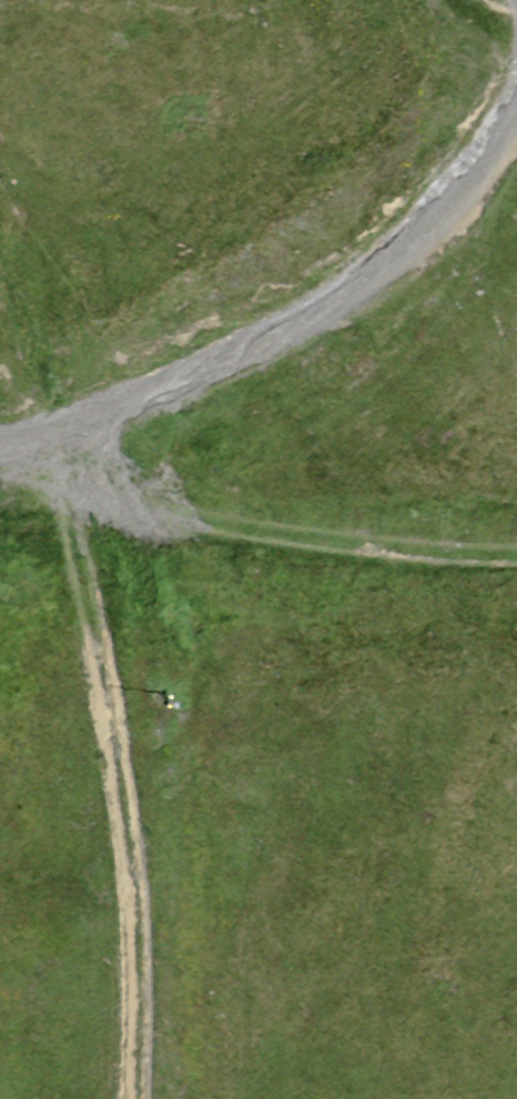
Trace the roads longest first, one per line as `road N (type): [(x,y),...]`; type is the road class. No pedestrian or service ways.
road 1 (track): [(123,1098),(126,932),(89,646),(43,448),(223,539),(516,552)]
road 2 (track): [(0,454),(43,448),(141,408),(291,326),(441,228),(516,113)]

